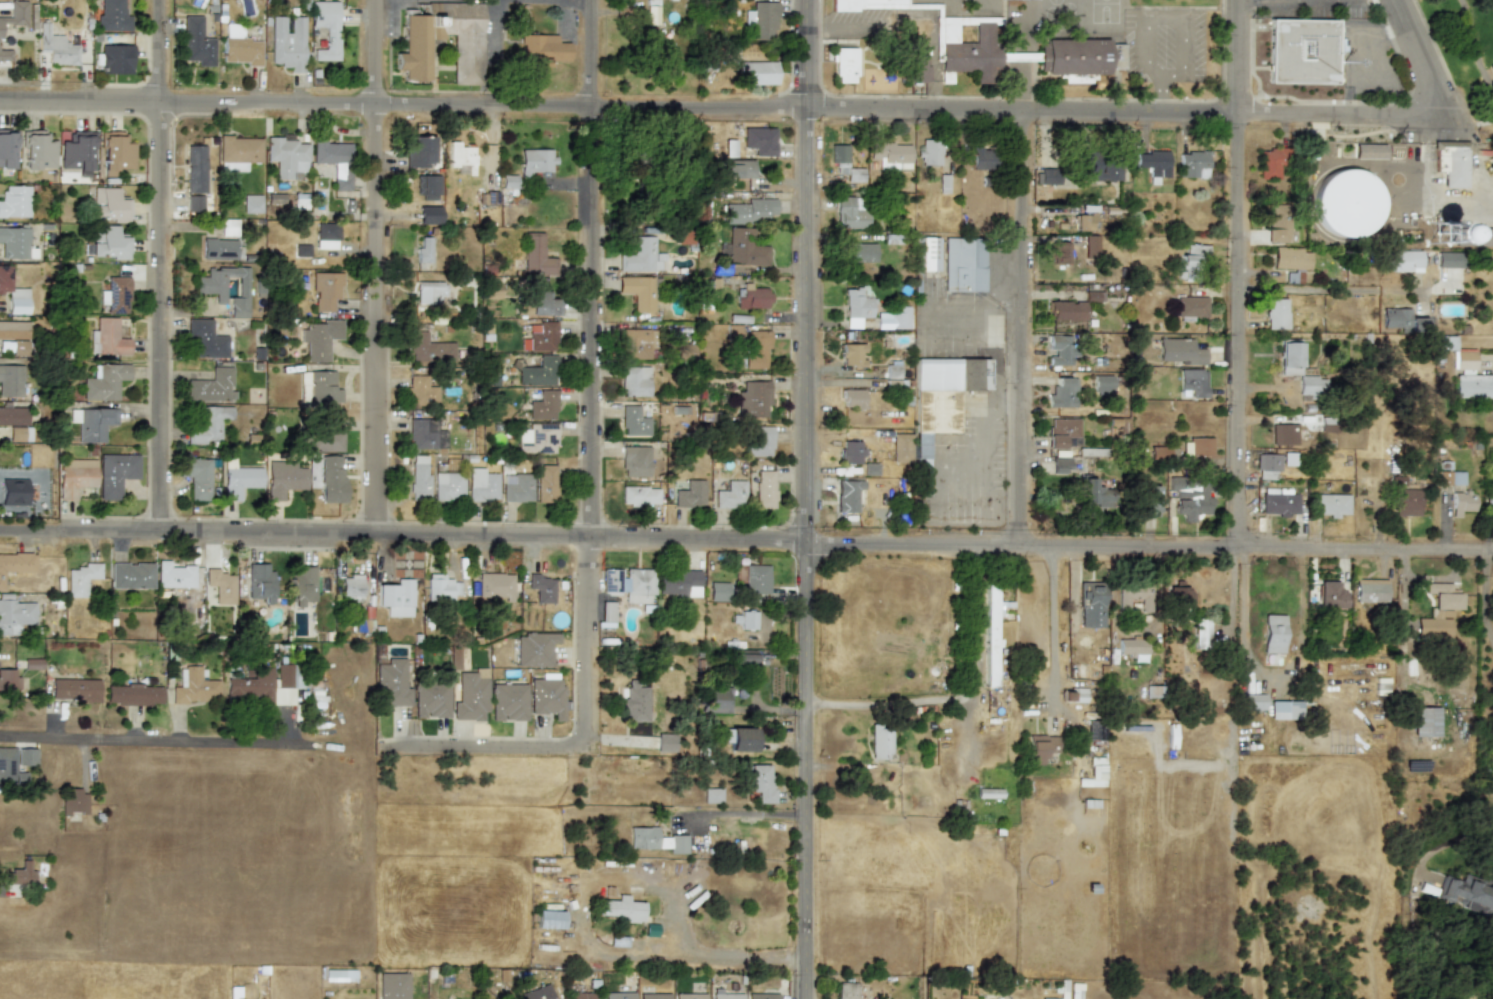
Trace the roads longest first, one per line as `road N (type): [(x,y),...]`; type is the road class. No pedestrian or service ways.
road 1 (residential): [(0,530),(1492,553)]
road 2 (residential): [(0,101),(1458,118)]
road 3 (residential): [(808,998),(807,0)]
road 4 (residential): [(377,753),(585,754),(586,554),(594,522),(594,0)]
road 5 (residential): [(1237,549),(1236,0)]
road 6 (residential): [(379,536),(377,0)]
road 7 (residential): [(160,532),(161,0)]
road 8 (residential): [(1022,546),(1019,112)]
road 9 (residential): [(1458,118),(1404,0)]

